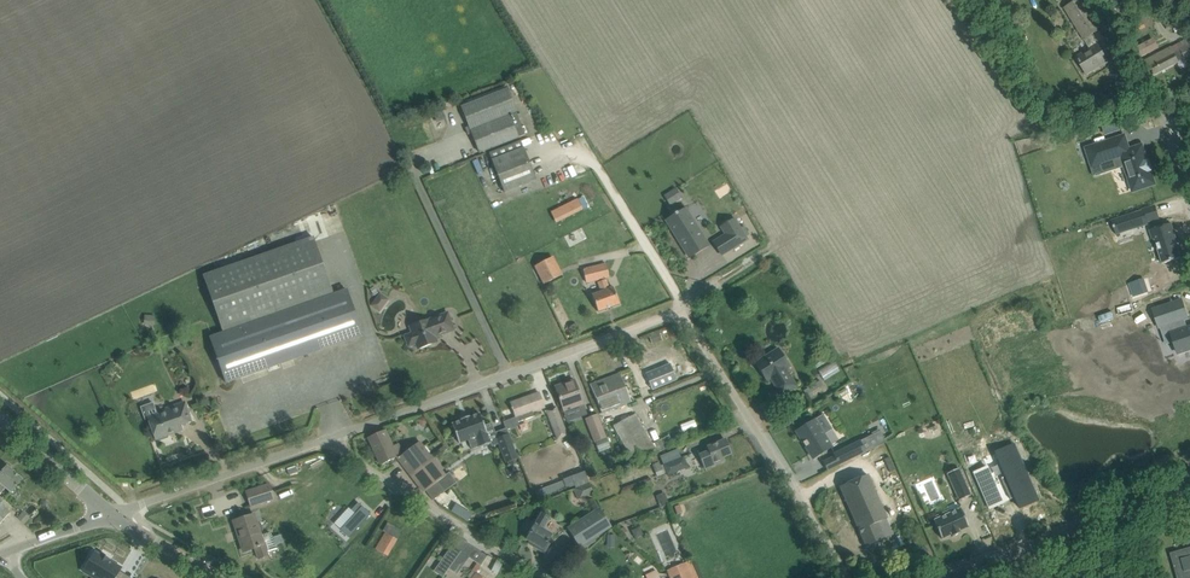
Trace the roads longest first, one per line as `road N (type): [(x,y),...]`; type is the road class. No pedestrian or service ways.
road 1 (residential): [(328,445),(665,322),(680,325),(843,577)]
road 2 (residential): [(547,577),(328,445)]
road 3 (unclassified): [(956,577),(1189,486)]
road 4 (residential): [(111,515),(328,445)]
road 5 (tertiary): [(111,515),(0,420)]
road 6 (tertiary): [(220,577),(111,515)]

